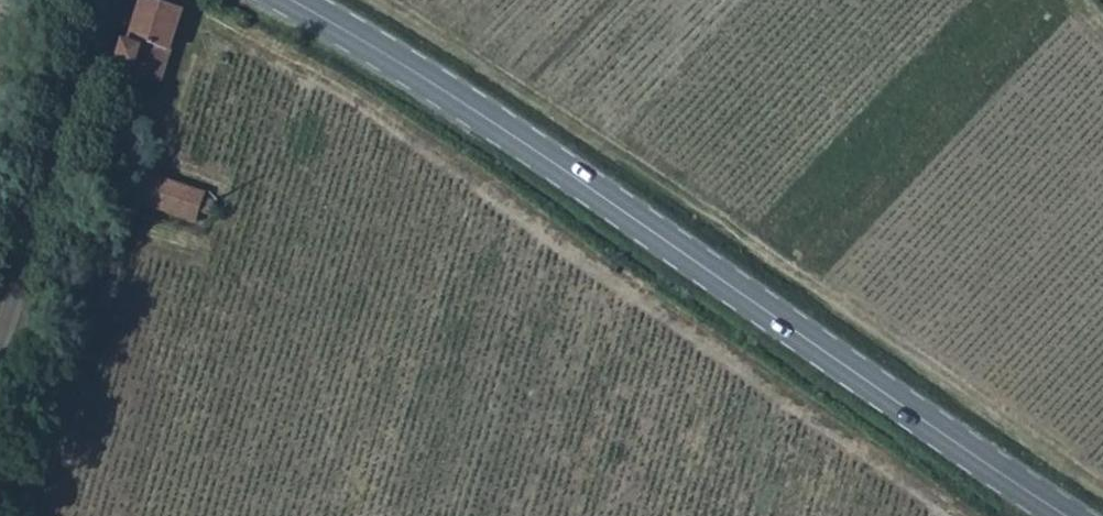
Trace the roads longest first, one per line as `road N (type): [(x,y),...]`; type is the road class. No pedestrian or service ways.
road 1 (secondary): [(294,0),(419,72),(685,249),(1071,515)]
road 2 (track): [(958,515),(390,120),(240,35)]
road 3 (residential): [(0,346),(114,0)]

